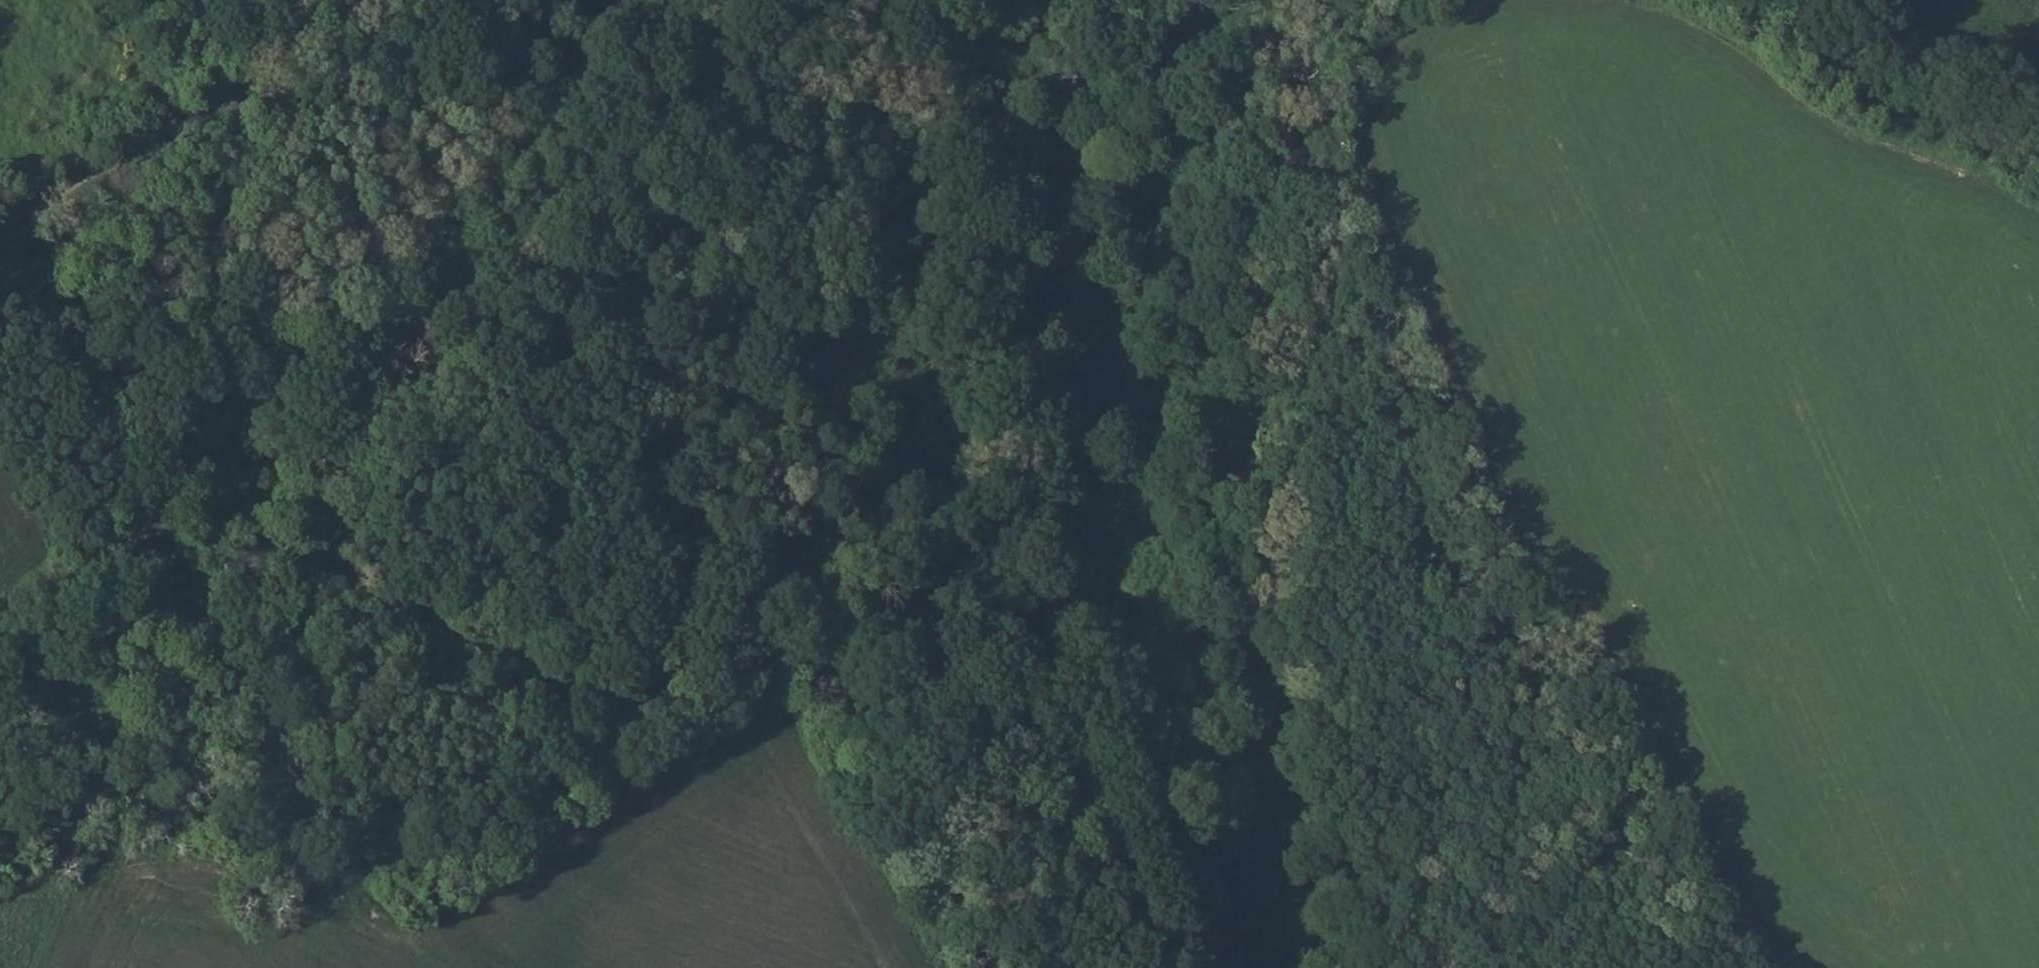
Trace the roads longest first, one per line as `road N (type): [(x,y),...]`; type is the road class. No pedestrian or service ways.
road 1 (track): [(548,0),(526,14),(422,41),(229,50),(0,200)]
road 2 (track): [(2038,175),(1894,45),(1859,0)]

